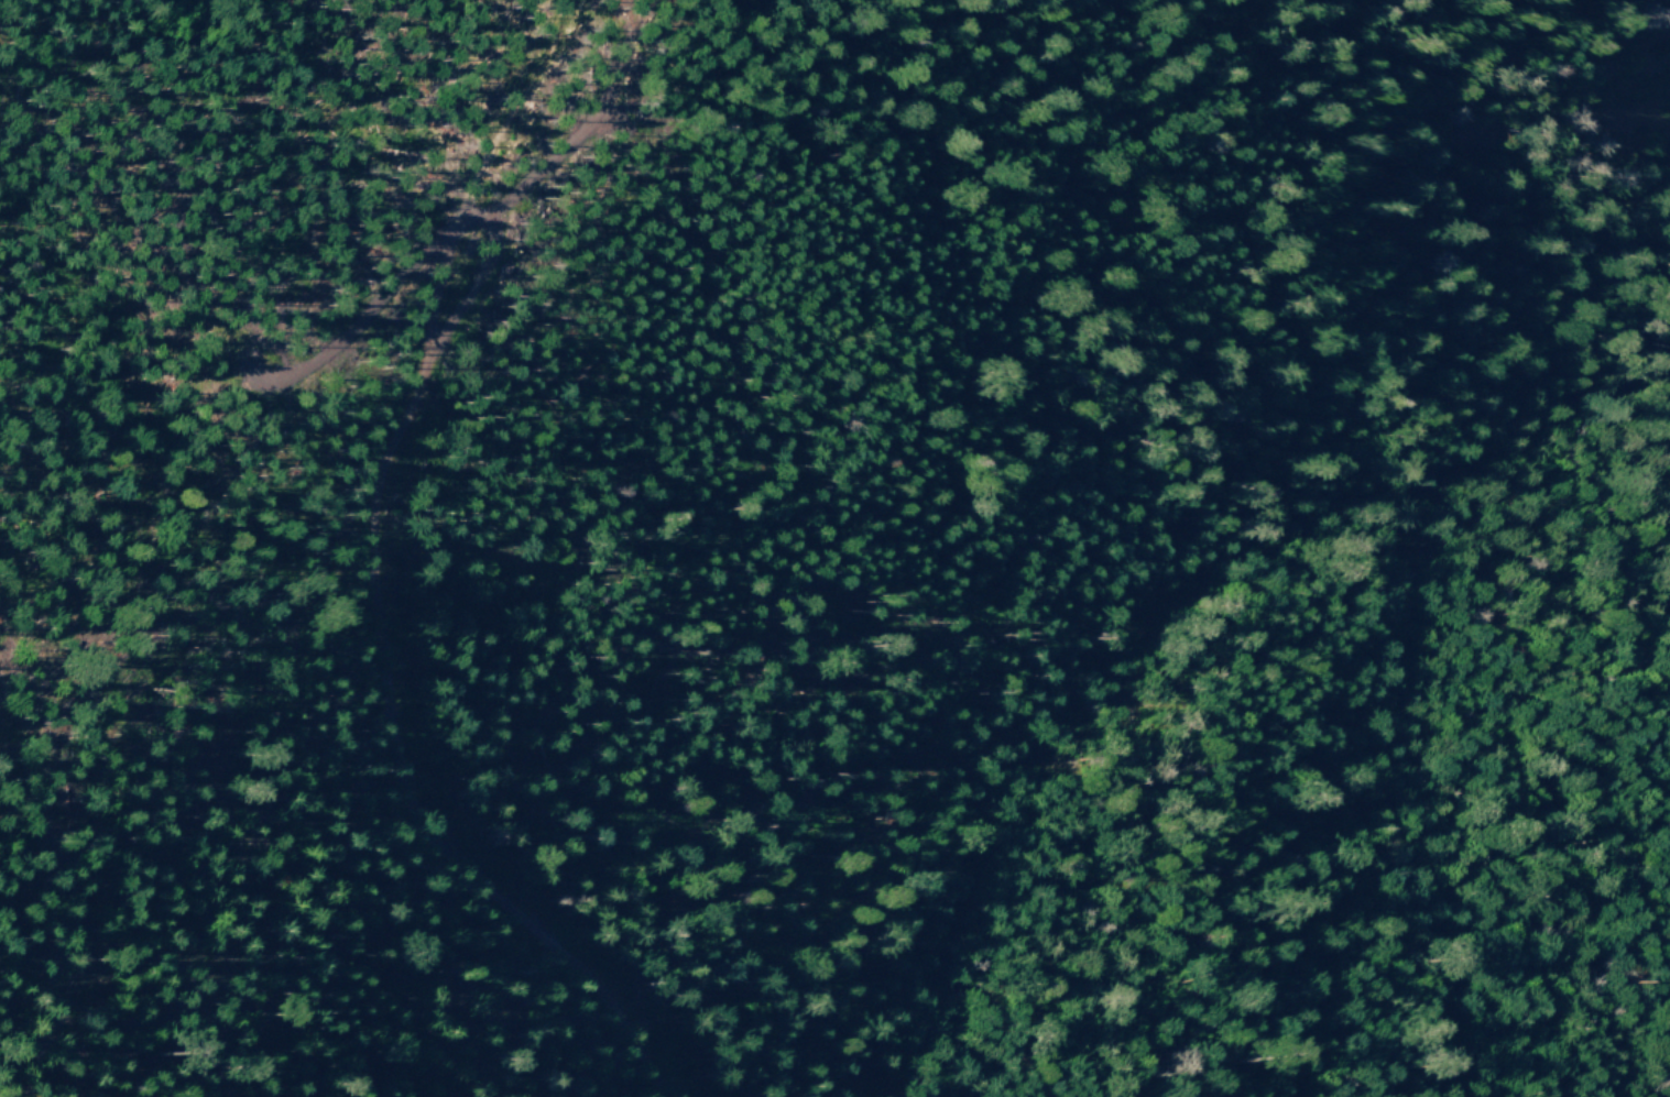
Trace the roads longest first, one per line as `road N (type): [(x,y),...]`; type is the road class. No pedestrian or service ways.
road 1 (track): [(705,1096),(437,816),(386,731),(369,669),(360,585),(369,513),(419,390),(452,240)]
road 2 (track): [(452,240),(577,0)]

